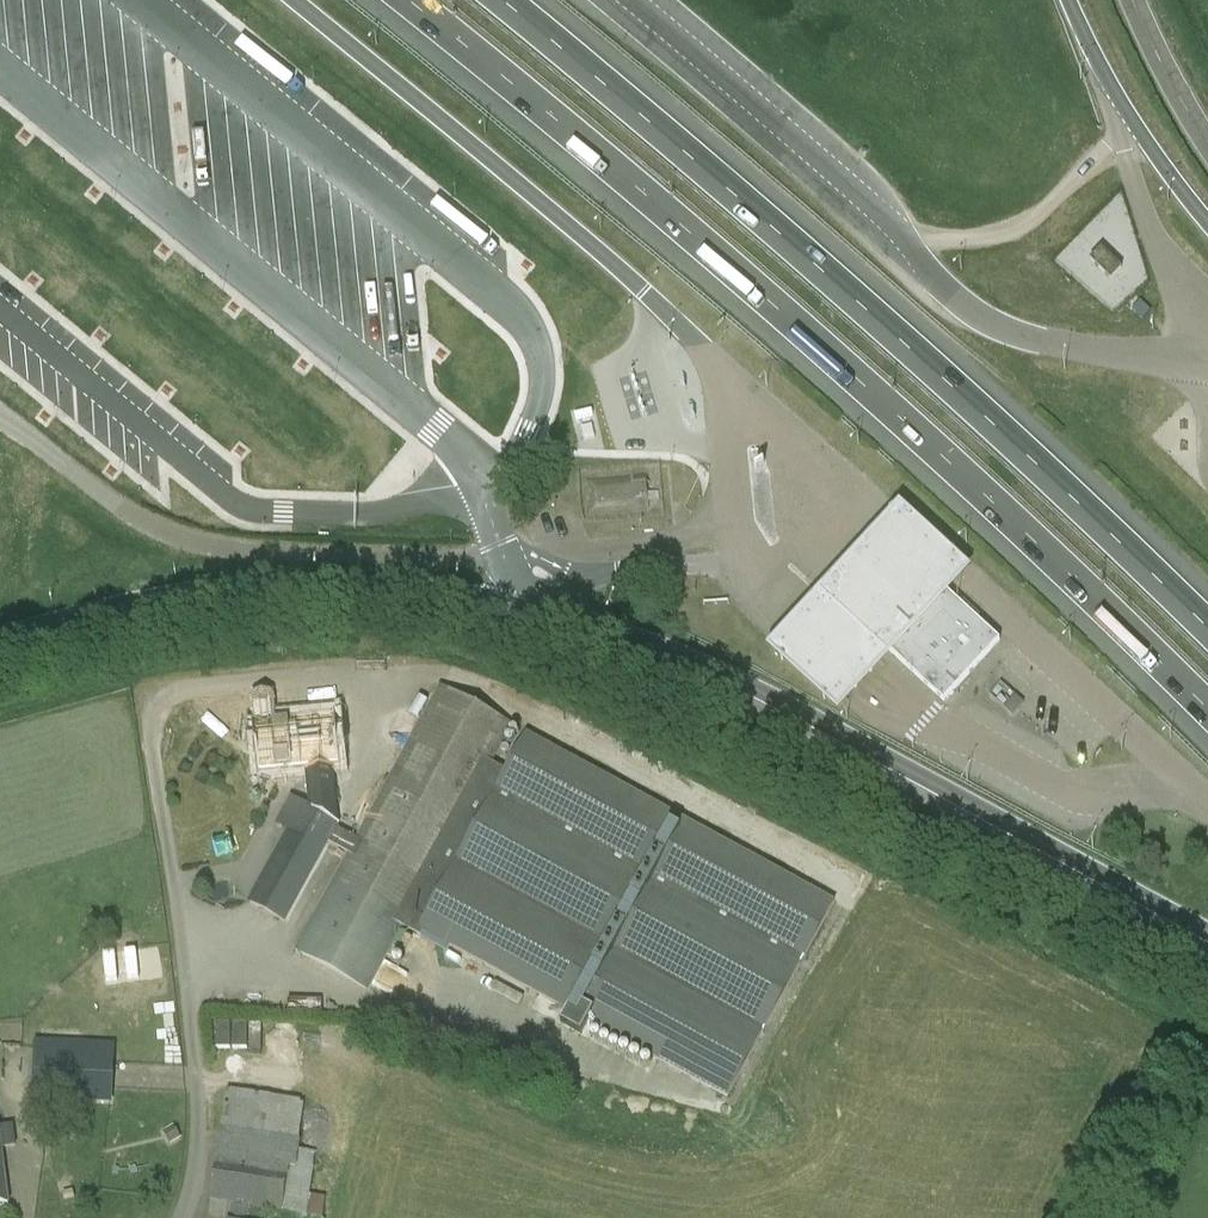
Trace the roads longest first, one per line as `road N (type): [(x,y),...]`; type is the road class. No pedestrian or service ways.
road 1 (motorway): [(0,639),(165,595),(256,586),(429,591),(527,607),(732,674),(1207,933)]
road 2 (motorway): [(406,0),(860,382),(1207,711)]
road 3 (motorway): [(1207,629),(901,341),(499,0)]
road 4 (motorway): [(293,0),(645,293)]
road 5 (motorway): [(1207,222),(1117,100),(1069,0)]
road 6 (unclassified): [(184,1217),(196,1188),(195,1077)]

